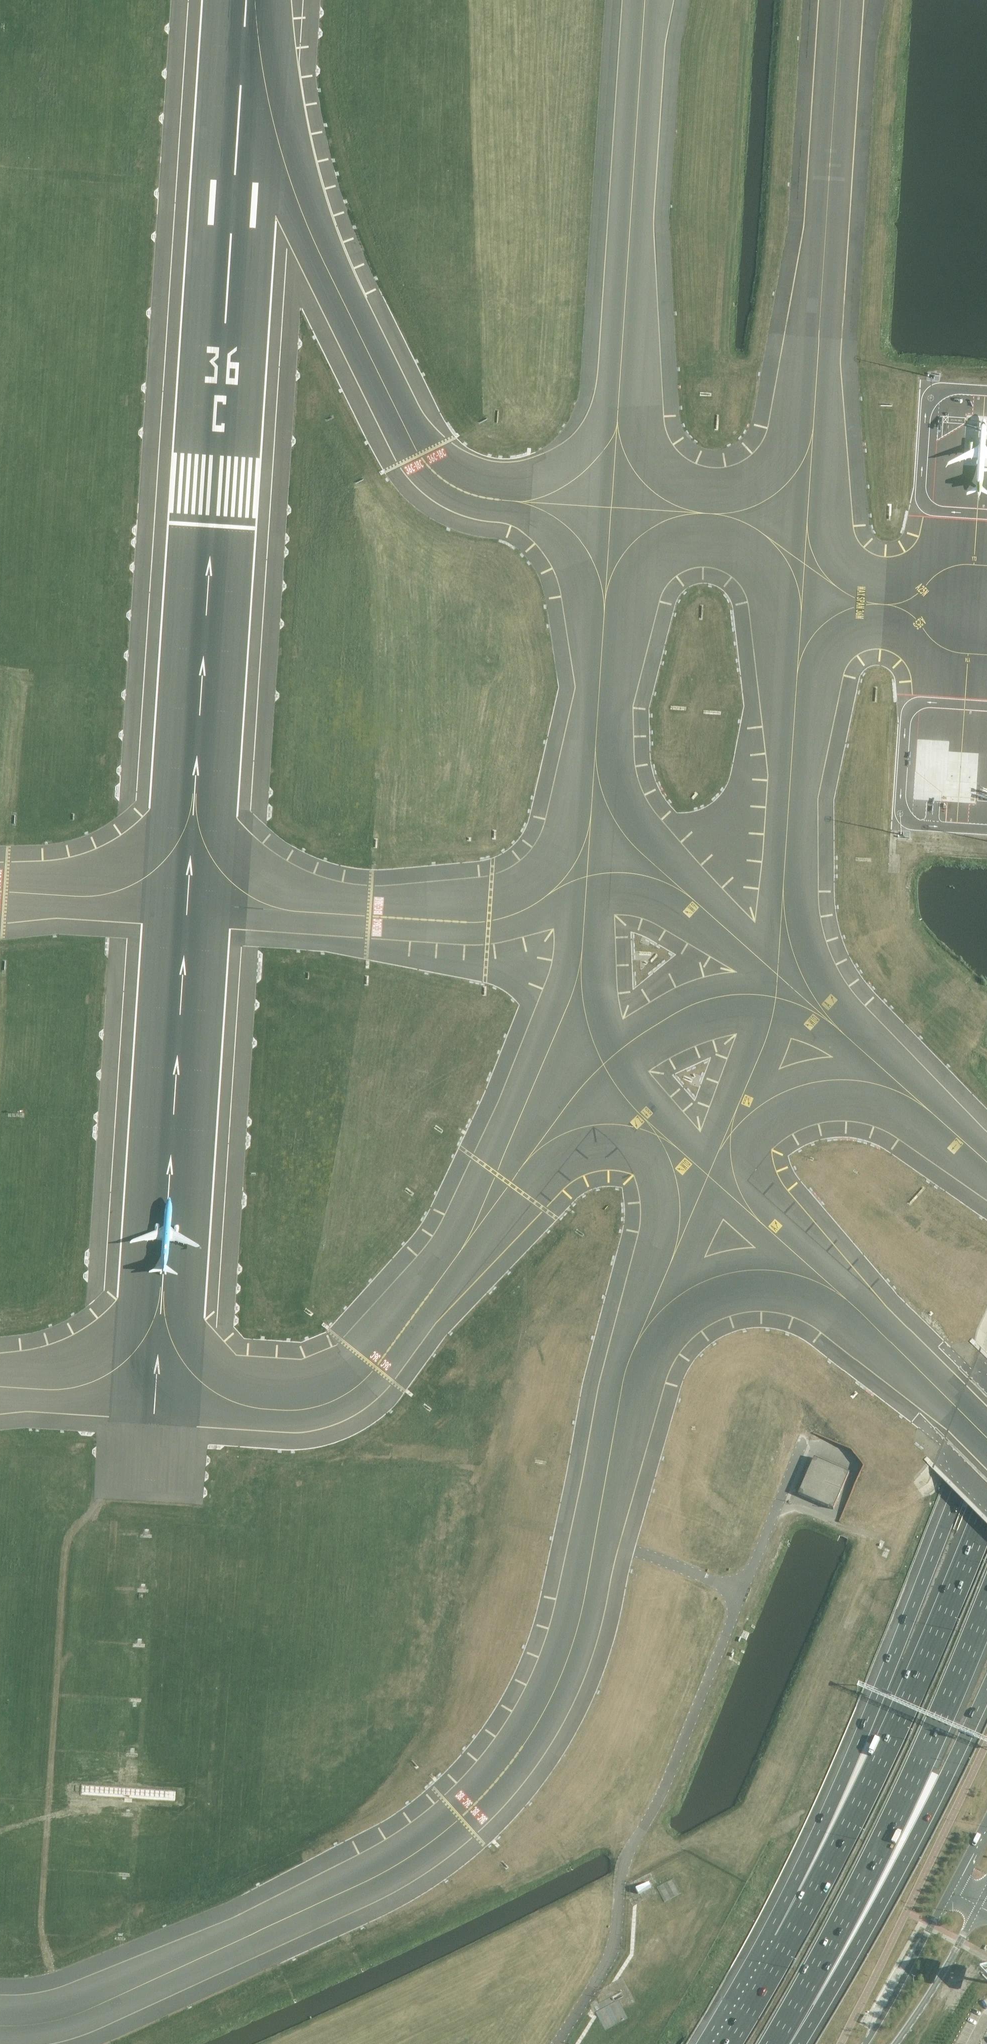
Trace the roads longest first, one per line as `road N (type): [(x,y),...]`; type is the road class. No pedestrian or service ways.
road 1 (motorway): [(986,1418),(753,1991)]
road 2 (motorway): [(986,1511),(859,1804),(753,1991)]
road 3 (motorway): [(781,2043),(895,1818),(986,1609)]
road 4 (motorway): [(785,2043),(829,1992),(986,1689)]
road 5 (tertiary): [(949,1890),(865,2043)]
road 6 (tertiary): [(895,2043),(979,1906)]

